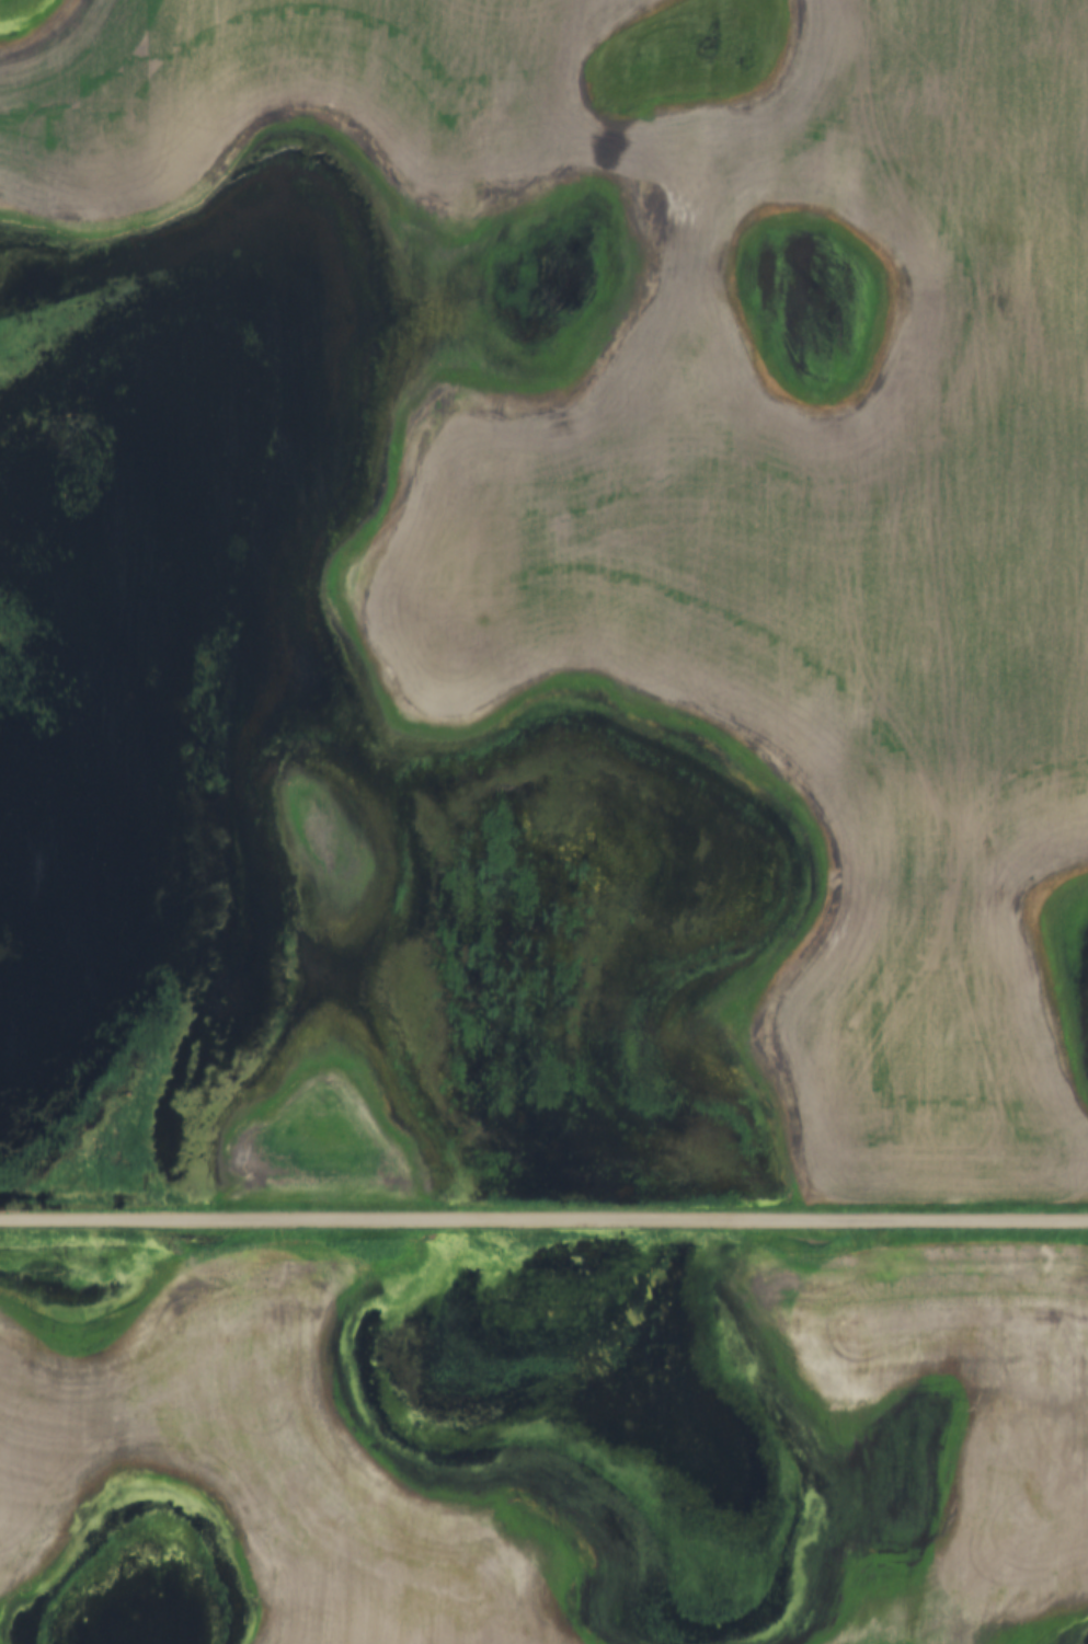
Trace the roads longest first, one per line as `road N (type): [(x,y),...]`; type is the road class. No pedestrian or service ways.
road 1 (residential): [(1087,1221),(0,1220)]

